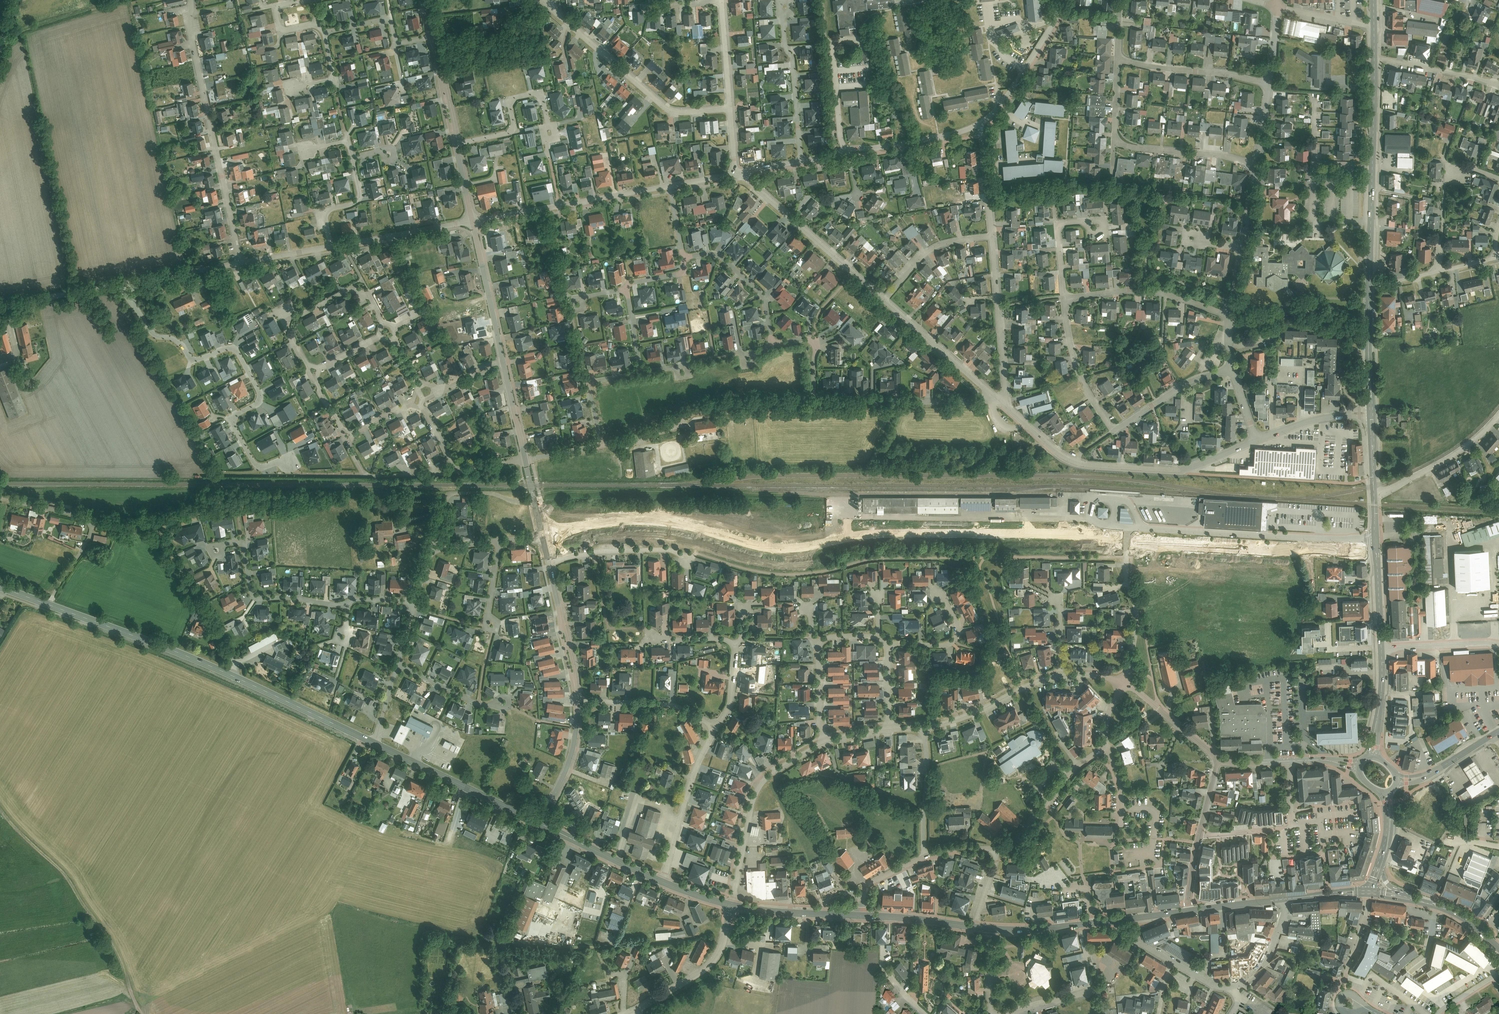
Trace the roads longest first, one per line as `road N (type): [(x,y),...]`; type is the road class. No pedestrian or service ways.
road 1 (residential): [(1127,538),(867,536),(782,550),(664,522),(582,527)]
road 2 (primary): [(374,742),(177,652),(0,587)]
road 3 (residential): [(289,463),(254,462),(234,427),(236,415),(260,399),(240,353),(229,348),(191,359),(181,342),(151,330),(125,282)]
road 4 (residential): [(994,395),(987,402),(822,402),(813,391),(813,340),(773,343)]
road 5 (residential): [(241,263),(190,30),(192,0)]
road 6 (track): [(0,807),(62,869),(116,948),(142,1013)]
road 7 (residential): [(1376,547),(1287,550),(1127,538)]
road 8 (track): [(536,501),(549,489),(780,494)]
road 9 (secondary): [(1369,284),(1374,56)]
road 10 (residential): [(553,8),(666,108),(730,109)]
road 11 (residential): [(825,743),(759,789),(730,907)]
road 12 (residential): [(473,220),(670,183)]
road 13 (residential): [(525,458),(601,447),(589,382),(644,371)]
road 14 (residential): [(1006,406),(1083,465),(1182,469)]
road 15 (residential): [(735,174),(885,297)]
road 16 (primary): [(539,824),(374,742)]
road 17 (track): [(153,525),(235,666),(230,682)]
road 18 (residential): [(348,603),(259,599),(249,589),(242,541),(217,549)]
road 19 (residential): [(1006,406),(992,235)]
road 20 (residential): [(1229,312),(1148,290),(1063,294)]
road 21 (residential): [(662,883),(714,728)]
road 22 (residential): [(784,0),(801,160)]
road 23 (residential): [(730,907),(721,948),(696,981),(627,1013)]
road 24 (residential): [(1269,84),(1117,60)]
road 25 (residential): [(1107,747),(1072,772),(1023,834),(995,849)]
road 26 (residential): [(977,123),(1013,87),(1062,0)]
road 27 (residential): [(456,144),(506,133),(512,100),(529,94),(544,103),(550,132)]
road 28 (residential): [(1374,495),(1455,453),(1498,414)]
road 29 (residential): [(1063,294),(1073,358),(1103,417),(1118,426)]
road 30 (residential): [(1123,684),(1137,620),(1127,538)]
road 31 (residential): [(885,297),(994,395)]
road 32 (residential): [(1061,675),(925,729)]
road 33 (residential): [(536,501),(449,494),(432,550)]
road 34 (residential): [(1115,135),(1132,146),(1256,164)]
road 35 (residential): [(773,343),(753,283),(714,251),(683,256)]
road 36 (residential): [(714,728),(681,707),(576,699)]
road 37 (residential): [(473,220),(331,246)]
road 38 (residential): [(473,220),(503,361)]
road 39 (residential): [(553,561),(668,550),(687,563)]
road 40 (primary): [(662,883),(539,824)]
road 41 (unclassified): [(576,699),(572,753),(539,824)]
road 42 (primary): [(862,916),(730,907)]
road 43 (residential): [(849,152),(977,123)]
road 44 (unclassified): [(551,571),(576,699)]
road 45 (secondary): [(1370,414),(1369,284)]
road 46 (residential): [(348,443),(366,475),(459,470)]
road 47 (residential): [(992,235),(958,239),(919,257),(885,297)]
road 48 (residential): [(925,729),(924,858)]
road 49 (residential): [(1230,363),(1118,426)]
road 50 (residential): [(1374,56),(1498,85)]
road 51 (residential): [(125,282),(0,304)]
road 52 (primary): [(1114,921),(990,929)]
road 53 (residential): [(937,594),(957,622),(956,640),(886,645)]
road 54 (residential): [(431,38),(397,42),(388,21),(324,33)]
road 55 (residential): [(1218,759),(1123,684)]

